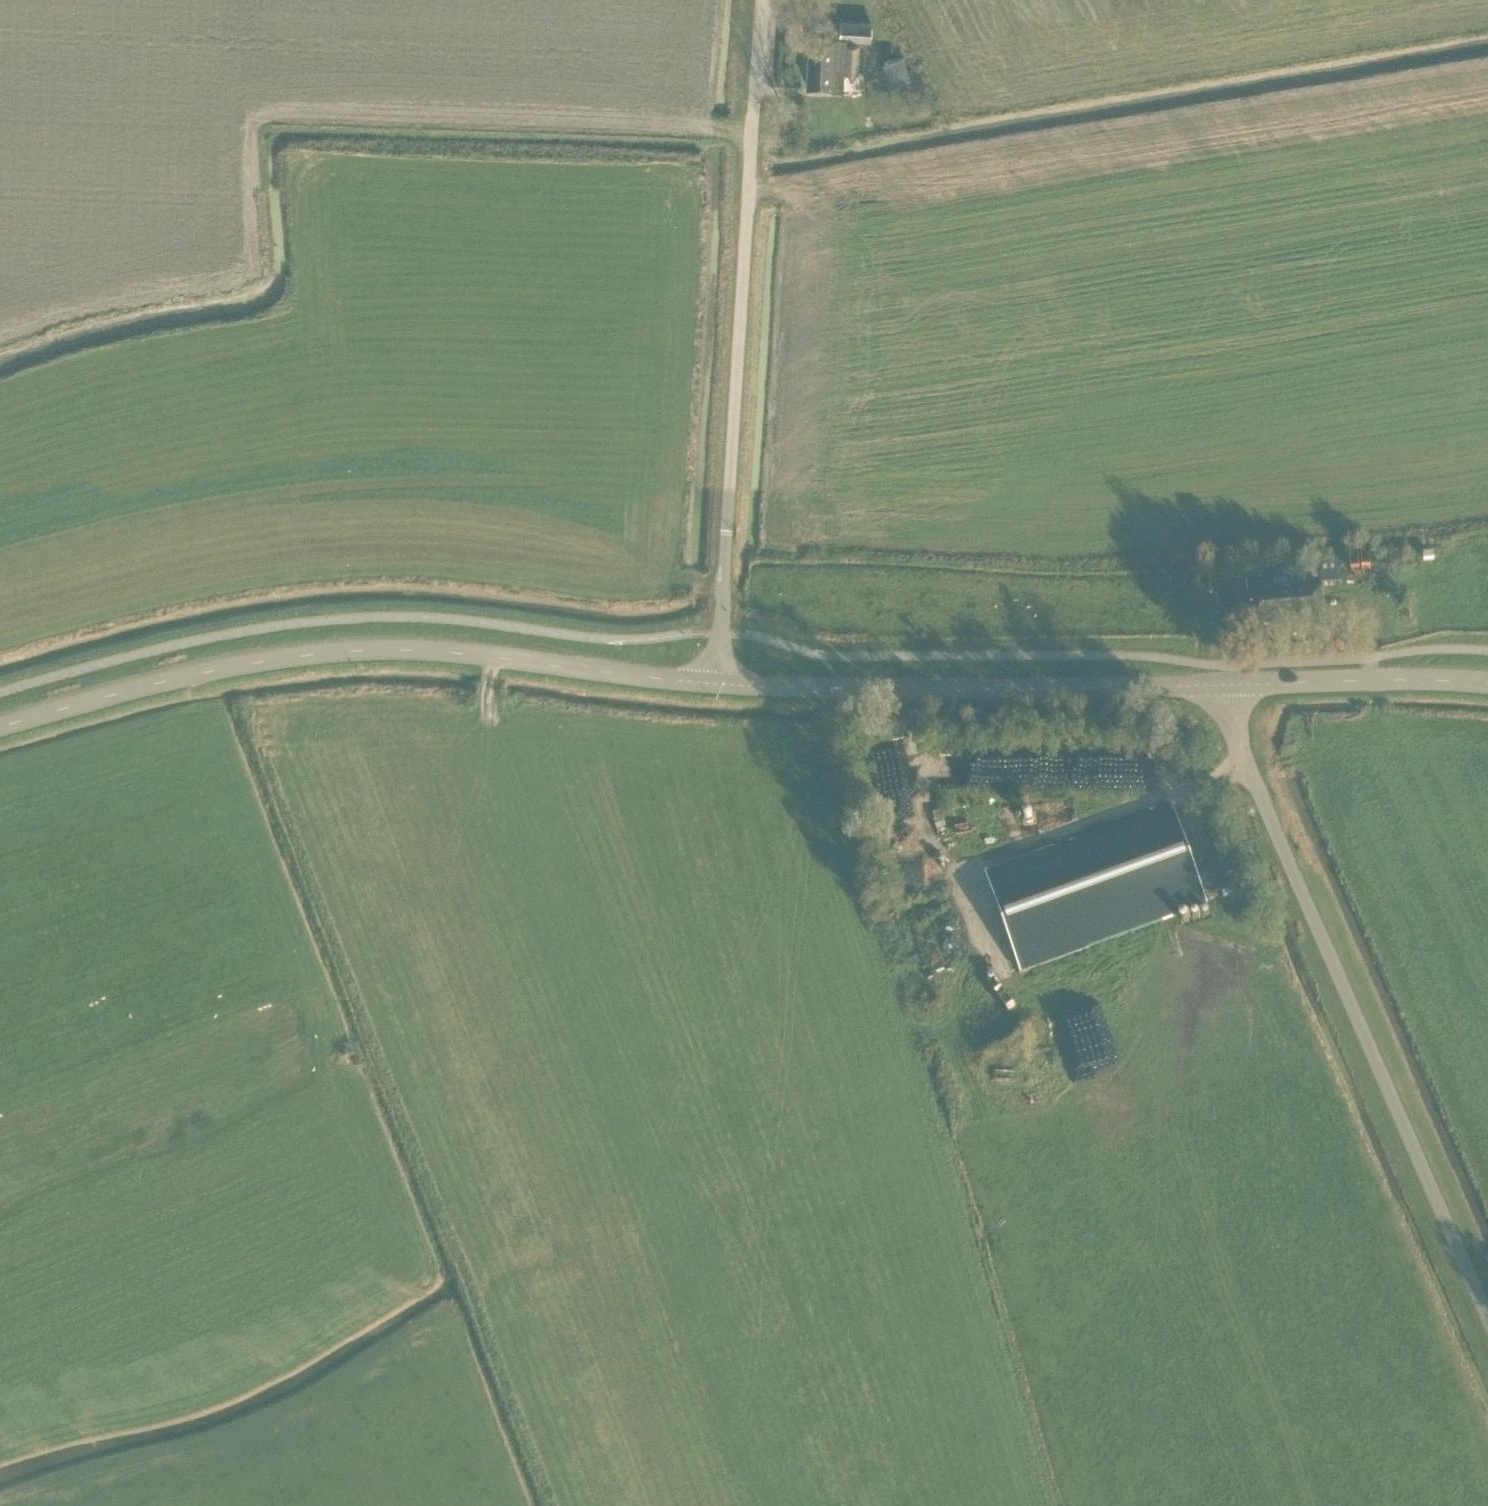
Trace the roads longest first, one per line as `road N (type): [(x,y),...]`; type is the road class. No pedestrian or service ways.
road 1 (secondary): [(0,733),(231,673),(373,656),(718,686)]
road 2 (unclassified): [(718,686),(760,0)]
road 3 (unclassified): [(1487,1329),(1261,803),(1243,695)]
road 4 (secondary): [(718,686),(1243,695)]
road 5 (secondary): [(1243,695),(1487,692)]

